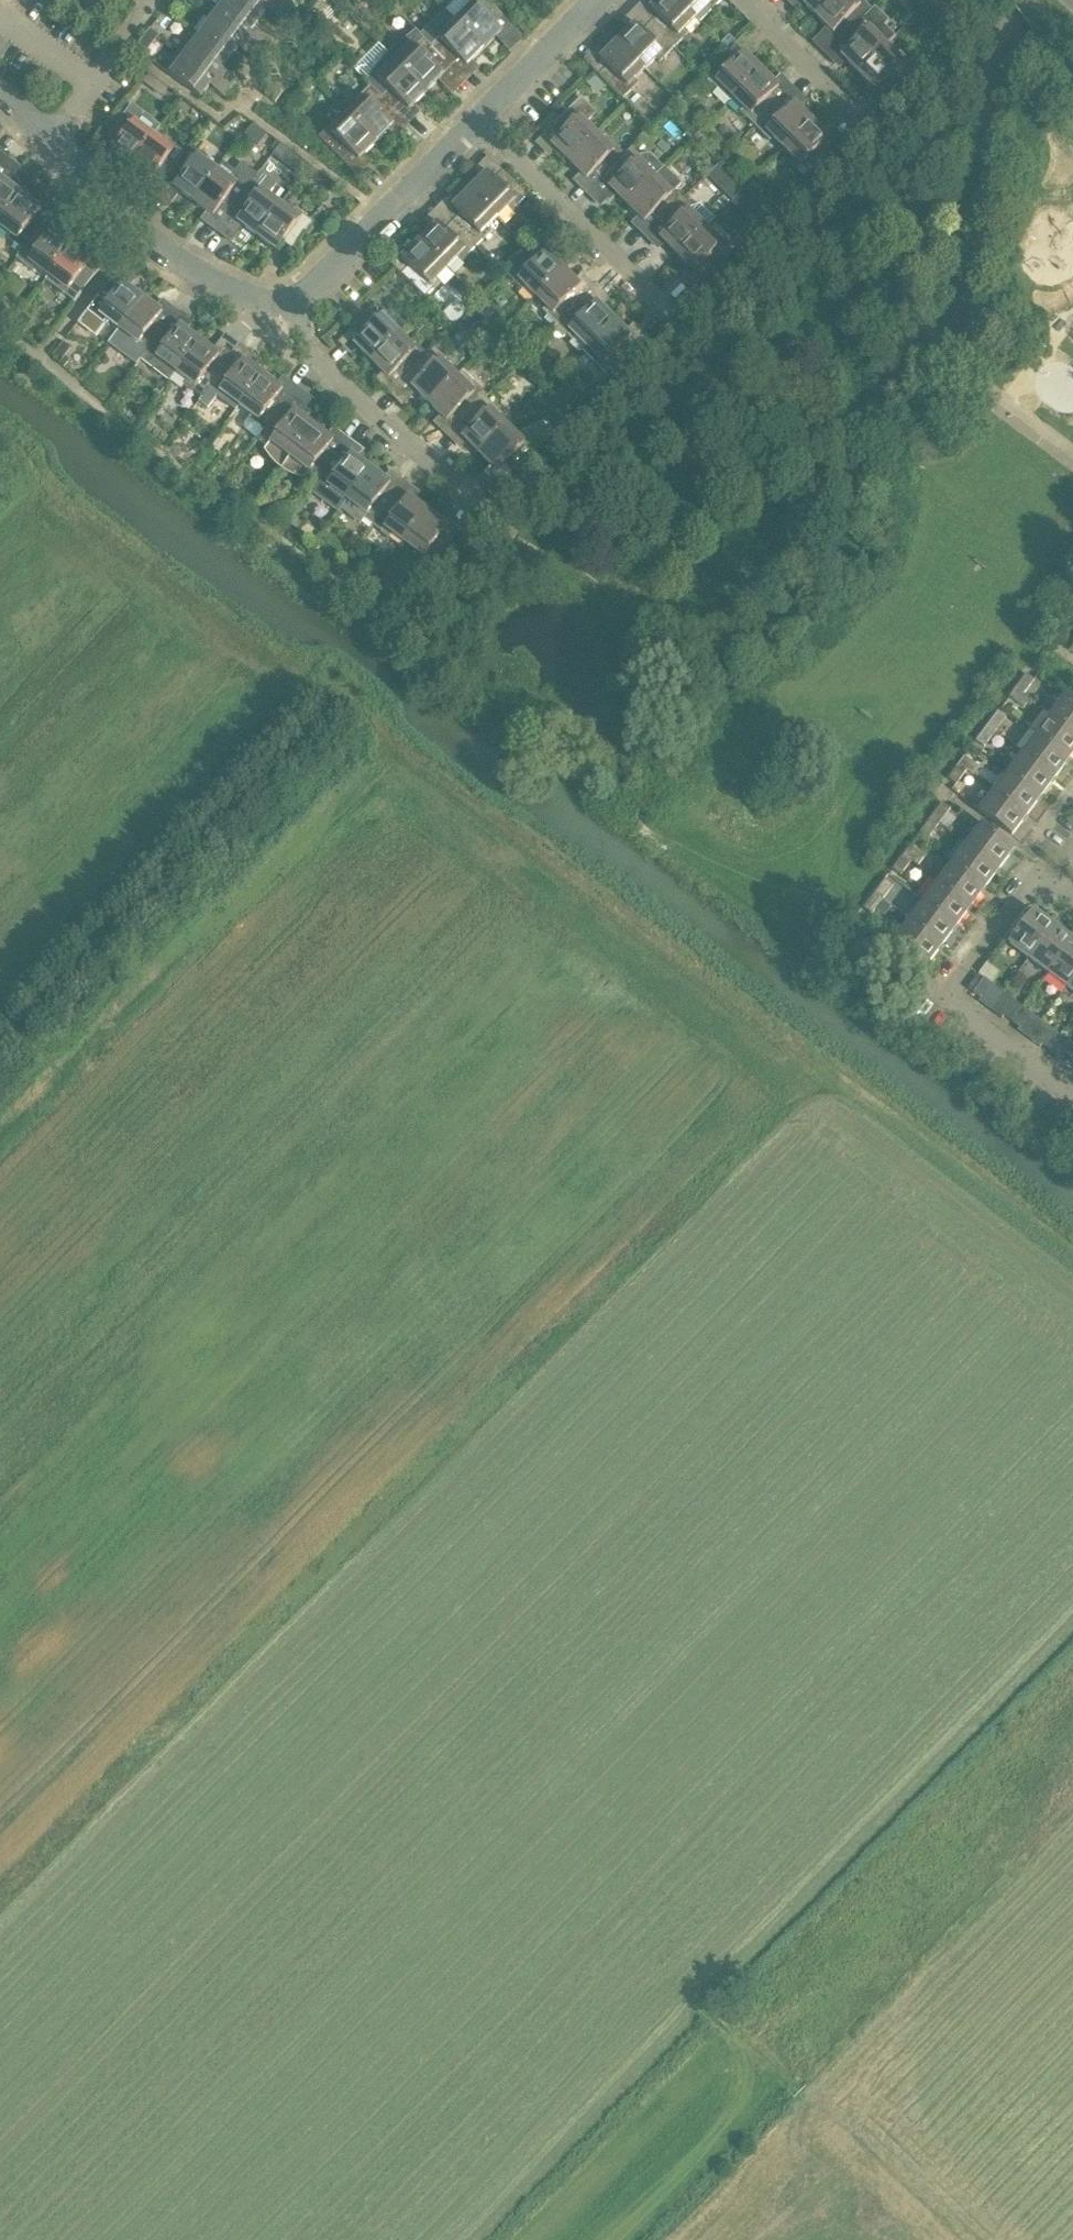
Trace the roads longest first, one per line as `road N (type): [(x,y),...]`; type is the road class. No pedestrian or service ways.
road 1 (residential): [(1072,1094),(942,997),(1030,877),(1049,890)]
road 2 (residential): [(53,137),(141,232),(197,273),(261,300),(298,298)]
road 3 (residential): [(463,497),(303,352),(298,298)]
road 4 (residential): [(666,306),(477,120)]
road 5 (residential): [(298,298),(477,120)]
road 6 (residential): [(477,120),(599,0)]
road 7 (residential): [(860,115),(749,0)]

